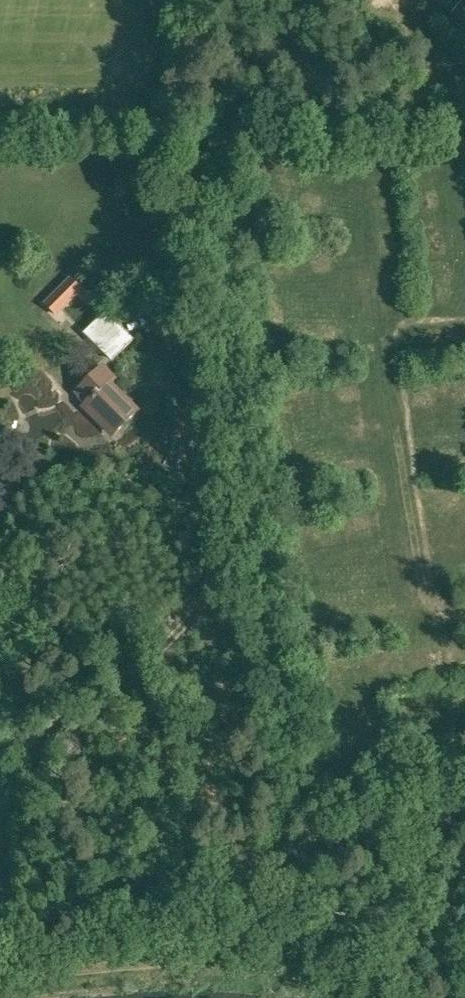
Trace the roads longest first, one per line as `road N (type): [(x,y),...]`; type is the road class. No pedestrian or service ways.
road 1 (tertiary): [(0,915),(464,799)]
road 2 (track): [(377,320),(420,665),(361,671)]
road 3 (track): [(464,314),(377,320),(366,174)]
road 4 (track): [(311,437),(464,422)]
road 5 (track): [(322,557),(464,538)]

